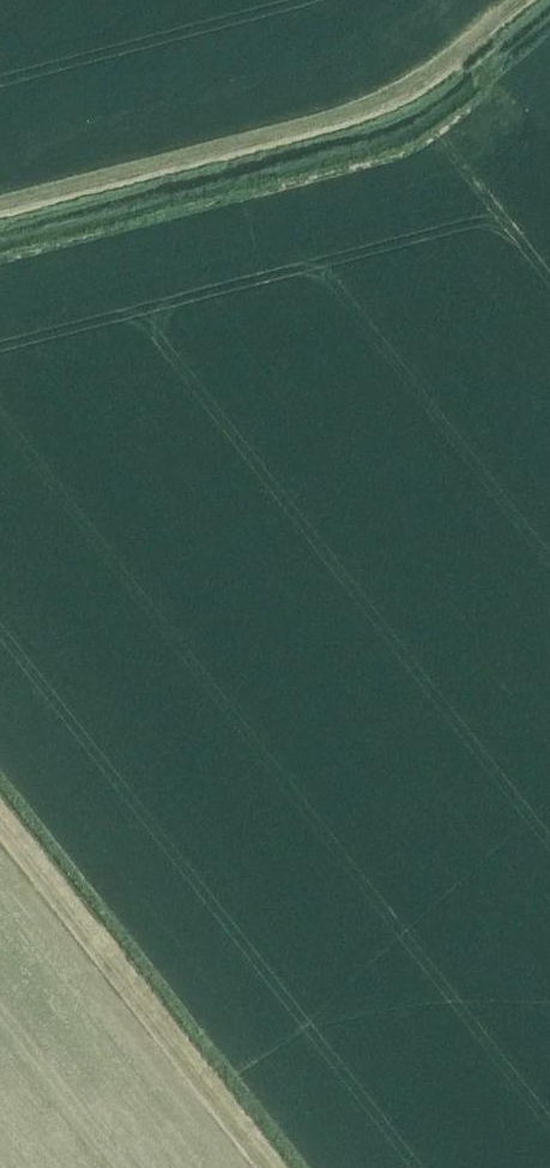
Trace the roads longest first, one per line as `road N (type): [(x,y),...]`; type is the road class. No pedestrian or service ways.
road 1 (track): [(258,1167),(0,841)]

